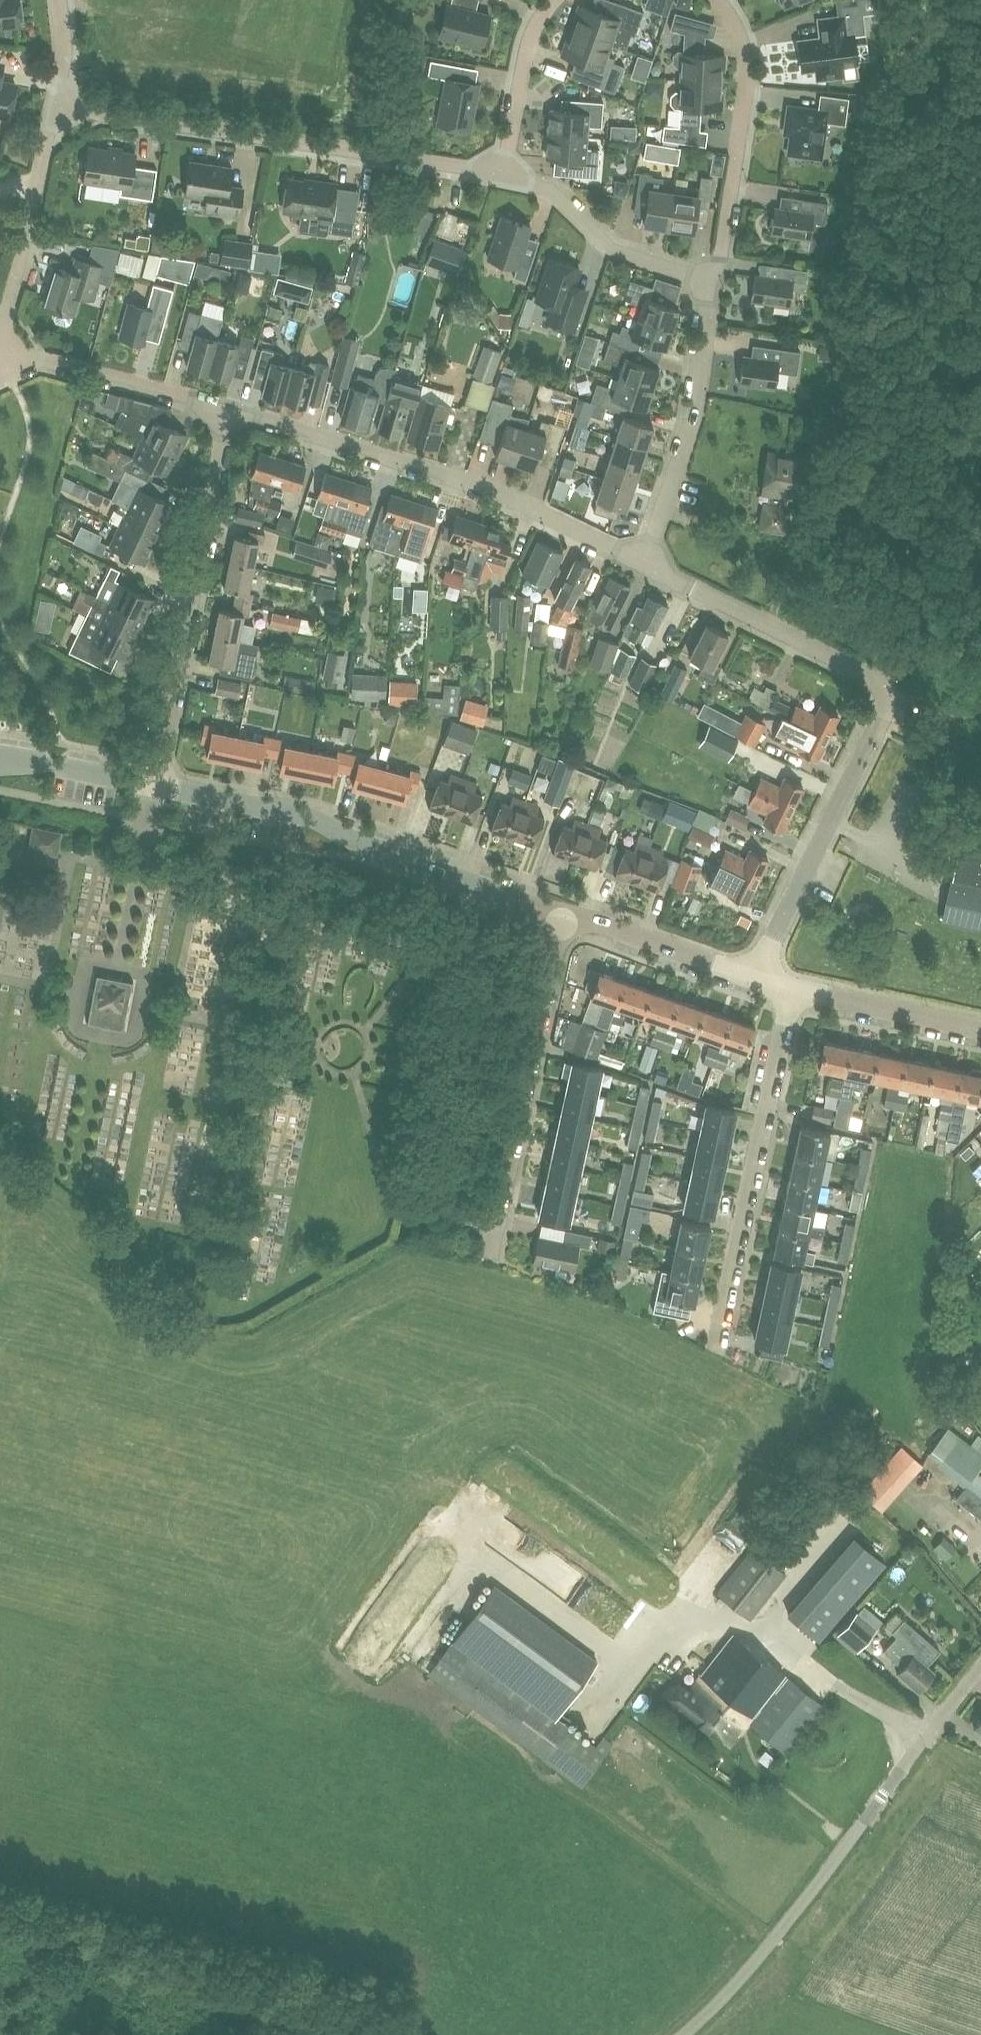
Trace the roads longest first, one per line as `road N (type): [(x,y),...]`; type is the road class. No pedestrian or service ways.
road 1 (residential): [(751,979),(883,693),(878,681),(642,558)]
road 2 (unclassified): [(682,2034),(766,1948),(980,1671)]
road 3 (residential): [(501,168),(405,161),(54,104)]
road 4 (residential): [(642,558),(495,494),(229,407)]
road 5 (tertiary): [(561,923),(304,818),(155,787)]
road 6 (residential): [(155,787),(229,407)]
road 7 (residential): [(717,1350),(792,990)]
road 8 (residential): [(490,1263),(561,923)]
road 9 (residential): [(642,558),(691,411),(715,274)]
road 10 (residential): [(715,274),(748,66),(743,36),(719,0)]
road 11 (residential): [(715,274),(599,234),(542,182),(501,168)]
road 12 (residential): [(0,336),(54,104)]
road 13 (residential): [(229,407),(0,349)]
road 14 (tertiary): [(751,979),(561,923)]
road 15 (tertiary): [(980,1030),(792,990)]
road 16 (residential): [(544,0),(523,40),(501,168)]
road 17 (tertiary): [(155,787),(0,759)]

